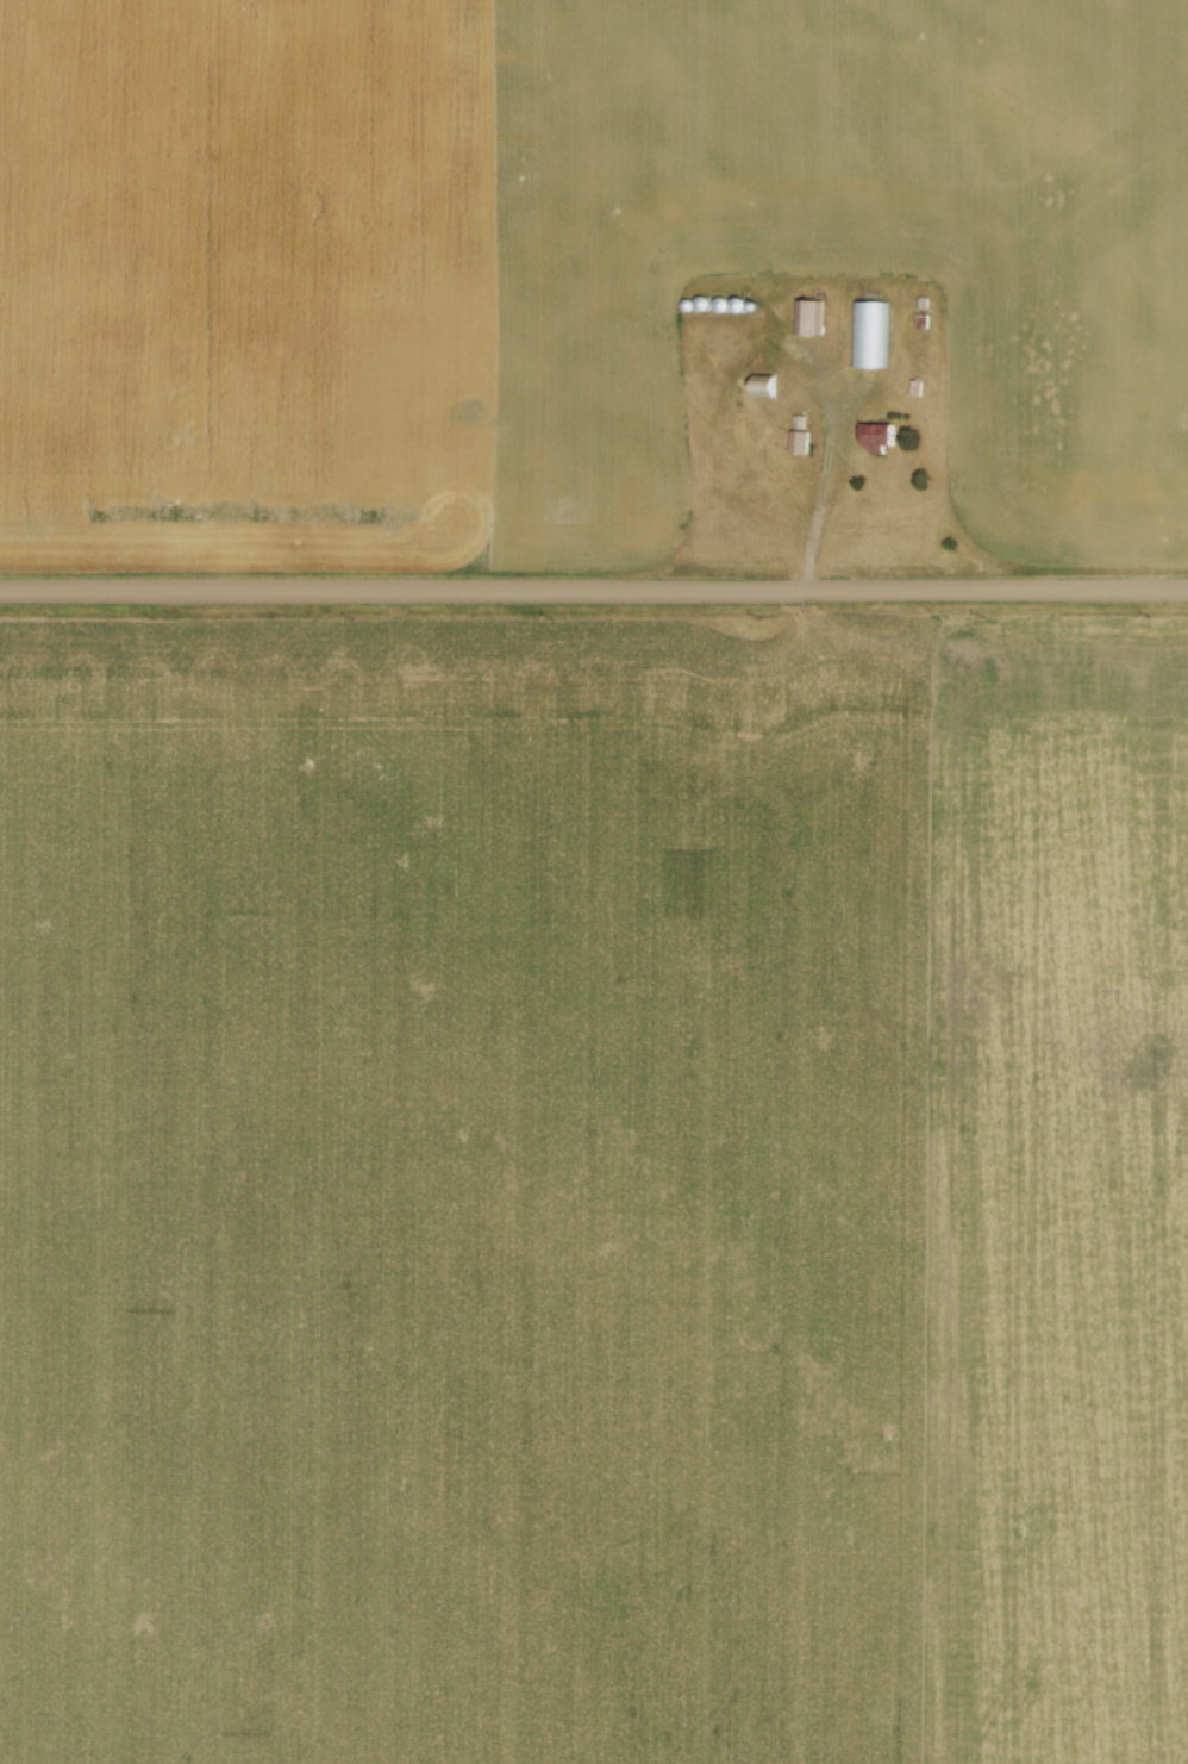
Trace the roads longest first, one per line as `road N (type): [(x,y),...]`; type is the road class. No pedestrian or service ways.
road 1 (residential): [(1187,588),(0,589)]

